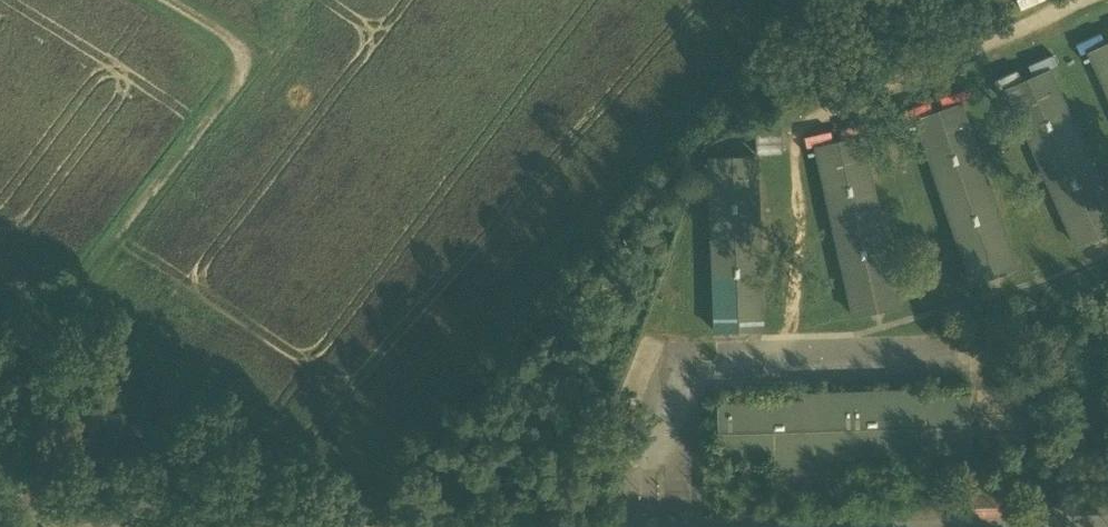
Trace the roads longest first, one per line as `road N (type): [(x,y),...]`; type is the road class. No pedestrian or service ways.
road 1 (track): [(169,0),(229,37),(243,57),(239,79),(60,307),(365,511),(805,0)]

